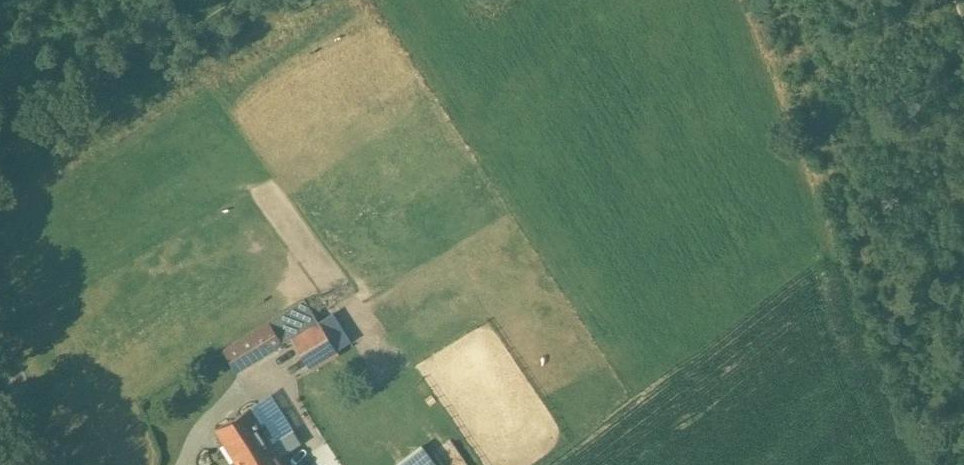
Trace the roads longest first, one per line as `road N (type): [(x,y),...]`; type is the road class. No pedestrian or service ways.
road 1 (unclassified): [(51,464),(0,328)]

